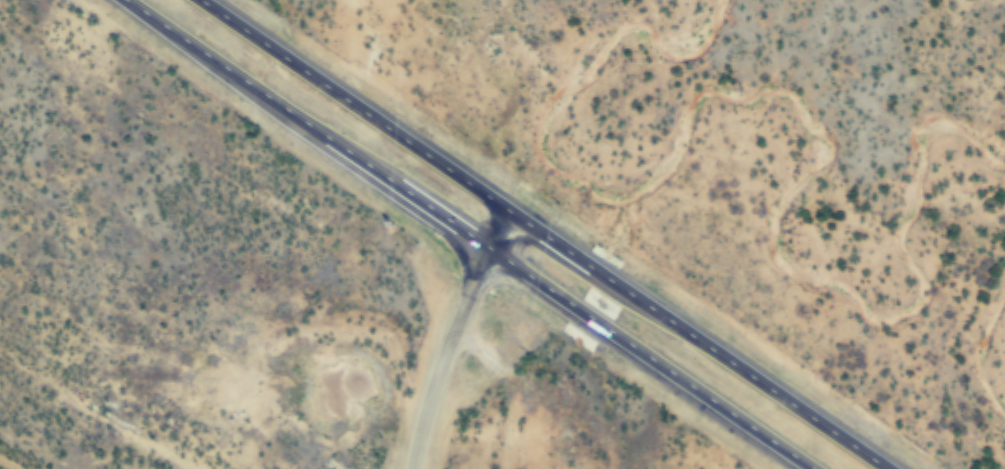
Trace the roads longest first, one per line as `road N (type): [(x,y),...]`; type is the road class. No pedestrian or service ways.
road 1 (trunk): [(122,0),(813,468)]
road 2 (trunk): [(888,468),(202,0)]
road 3 (secondary): [(414,468),(471,288),(512,211)]

